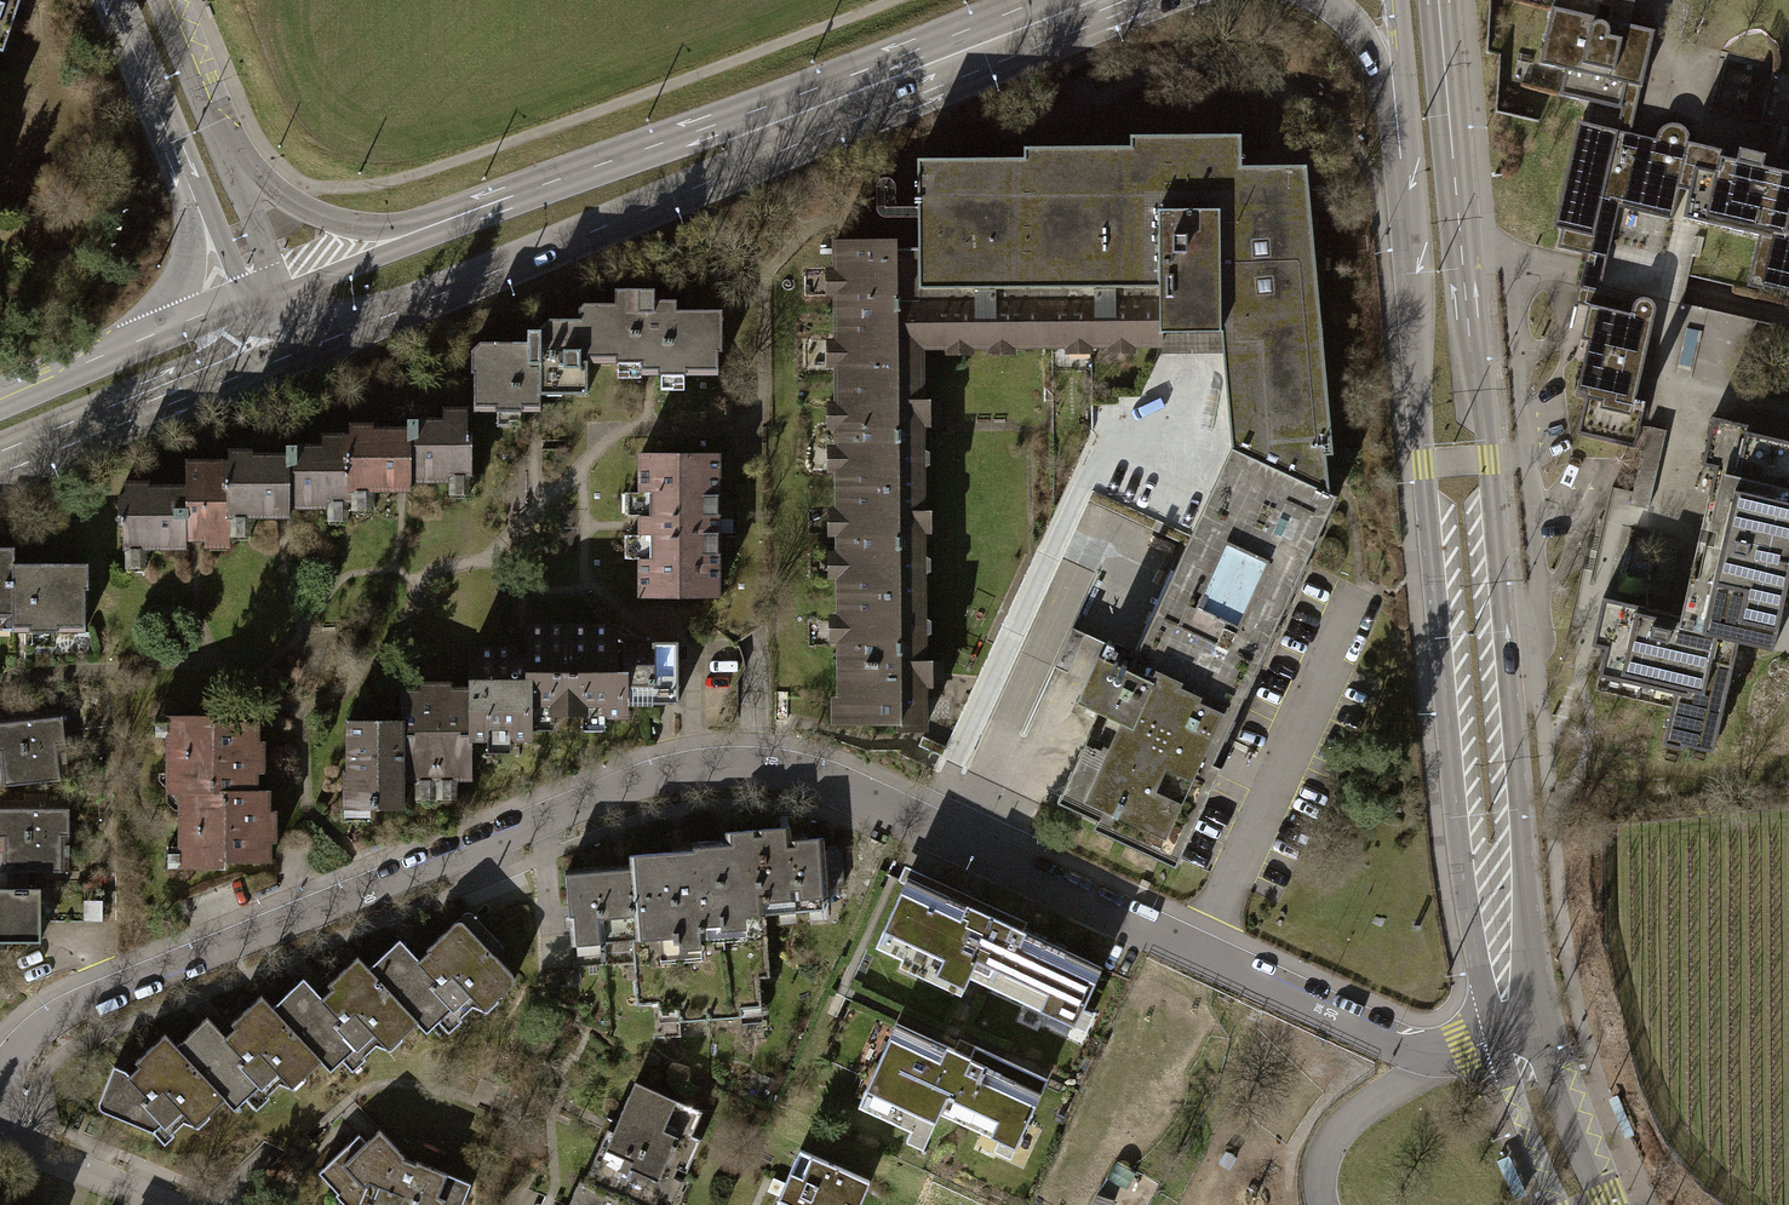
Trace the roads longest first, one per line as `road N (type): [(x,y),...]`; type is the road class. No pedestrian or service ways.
road 1 (residential): [(0,1073),(32,1035),(112,987),(643,779),(717,762),(766,763),(853,789),(1432,1058)]
road 2 (tertiary): [(1514,1035),(1487,839),(1426,152)]
road 3 (secondary): [(521,222),(1094,3)]
road 4 (unclassified): [(521,222),(352,225),(317,216),(253,168),(211,106)]
road 5 (secondary): [(291,307),(521,222)]
road 6 (unclassified): [(188,182),(186,275),(112,380)]
road 7 (unclassified): [(259,296),(267,267),(211,106)]
road 8 (unclassified): [(113,0),(188,182)]
road 9 (secondary): [(1315,0),(1366,48),(1426,152)]
road 10 (tertiary): [(1578,1204),(1514,1035)]
road 11 (residential): [(0,1137),(165,1204)]
road 12 (tertiary): [(1426,152),(1413,0)]
road 13 (unclassified): [(188,182),(239,279),(259,296)]
road 14 (secondary): [(112,380),(236,328)]
road 15 (secondary): [(0,428),(112,380)]

